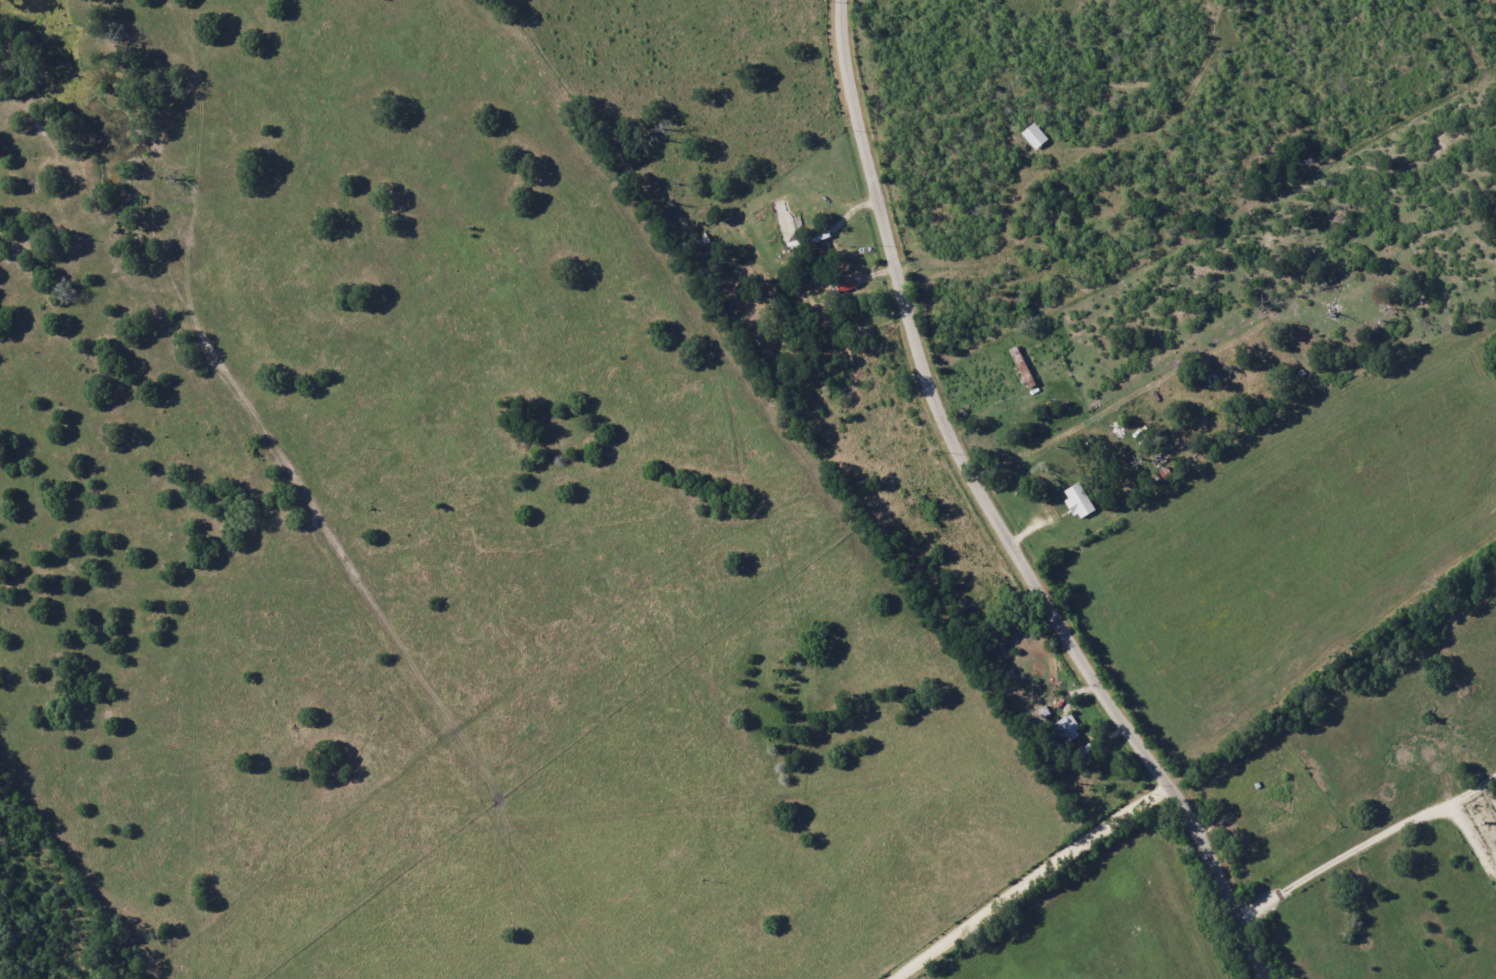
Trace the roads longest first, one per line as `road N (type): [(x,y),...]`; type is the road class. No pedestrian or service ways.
road 1 (residential): [(1268,978),(1205,830),(1109,703),(933,392),(848,67),(846,0)]
road 2 (residential): [(905,978),(1176,785)]
road 3 (residential): [(1243,921),(1453,802)]
road 4 (residential): [(978,481),(1165,386)]

